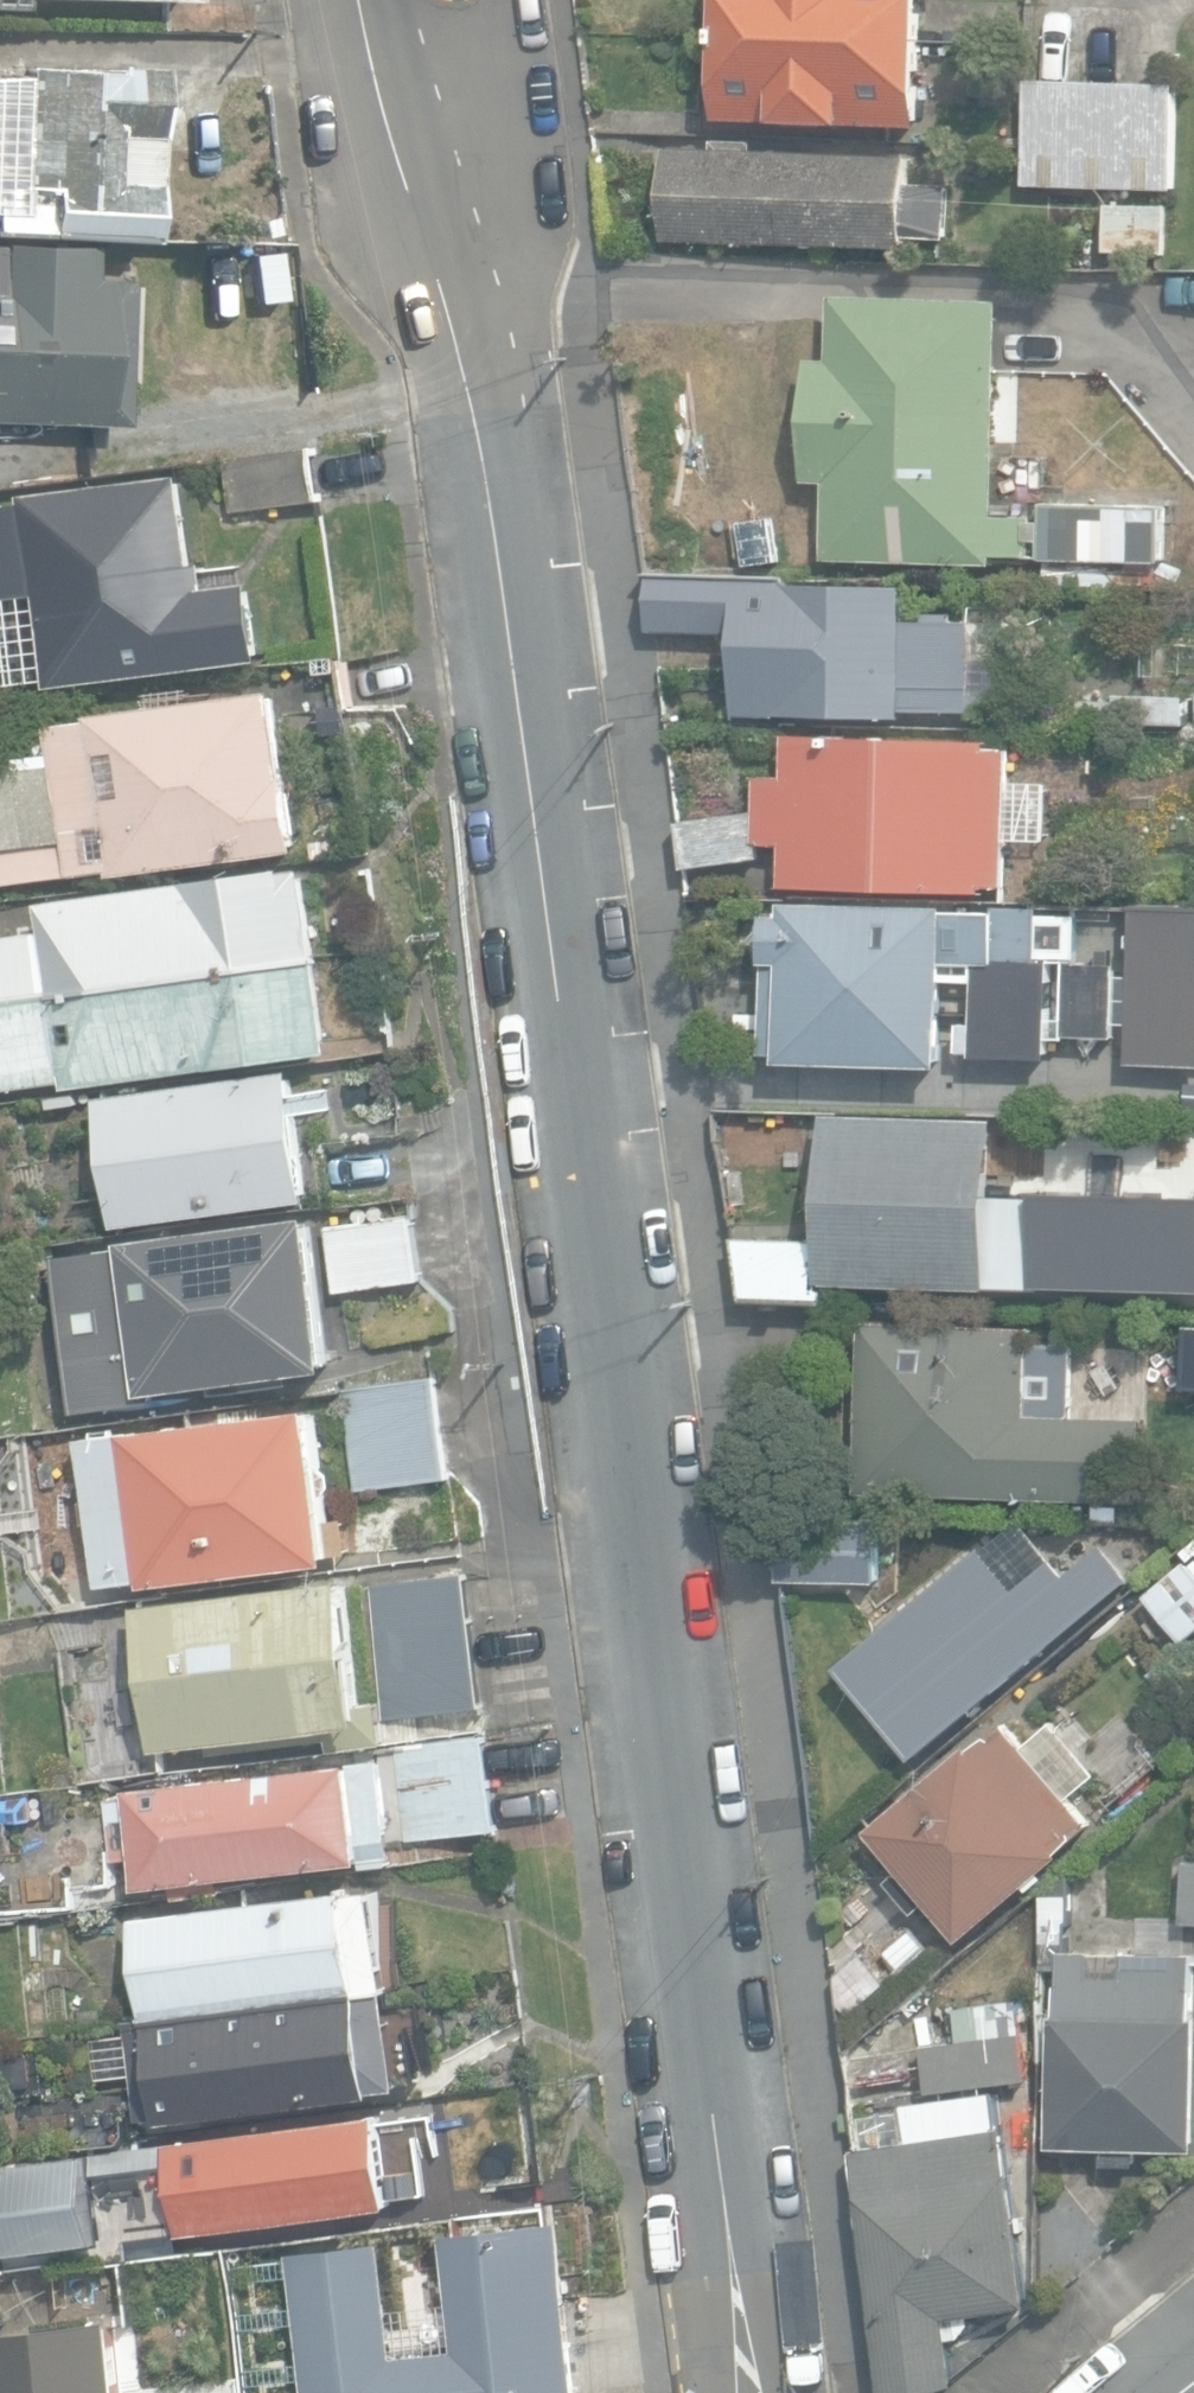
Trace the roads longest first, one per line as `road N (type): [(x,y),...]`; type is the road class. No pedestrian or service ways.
road 1 (tertiary): [(766,2392),(743,2309),(695,1990),(631,1439),(552,903),(457,345)]
road 2 (residential): [(516,0),(541,246),(532,308),(500,333),(457,345)]
road 3 (tertiary): [(457,345),(387,132),(358,0)]

